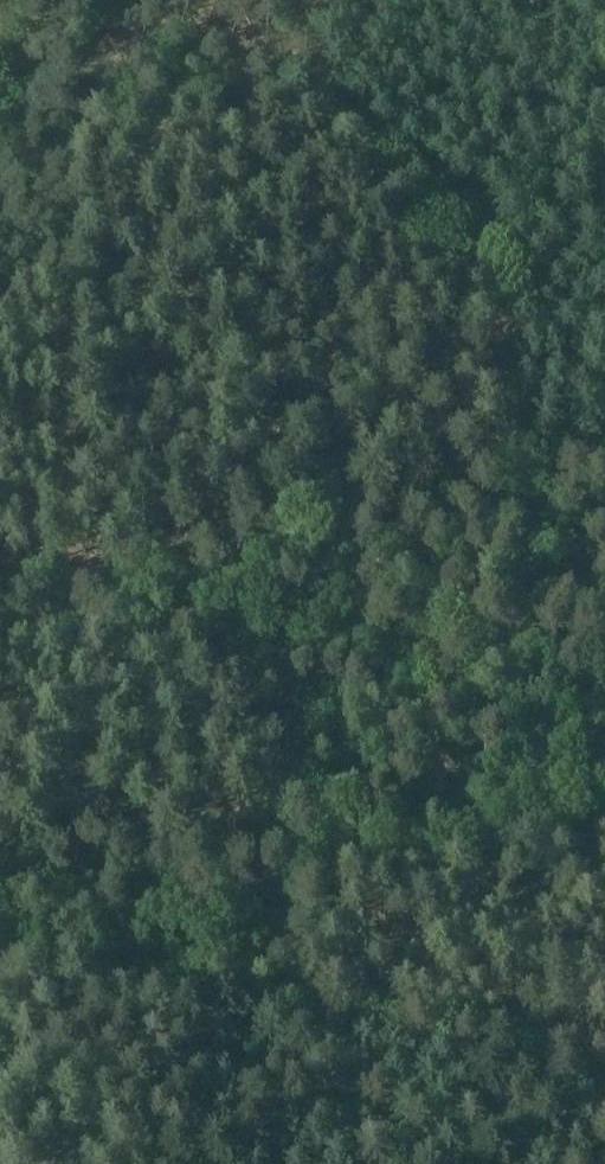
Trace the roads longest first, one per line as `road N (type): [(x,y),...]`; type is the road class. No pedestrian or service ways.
road 1 (track): [(0,582),(463,672),(604,643)]
road 2 (track): [(604,1027),(0,967)]

